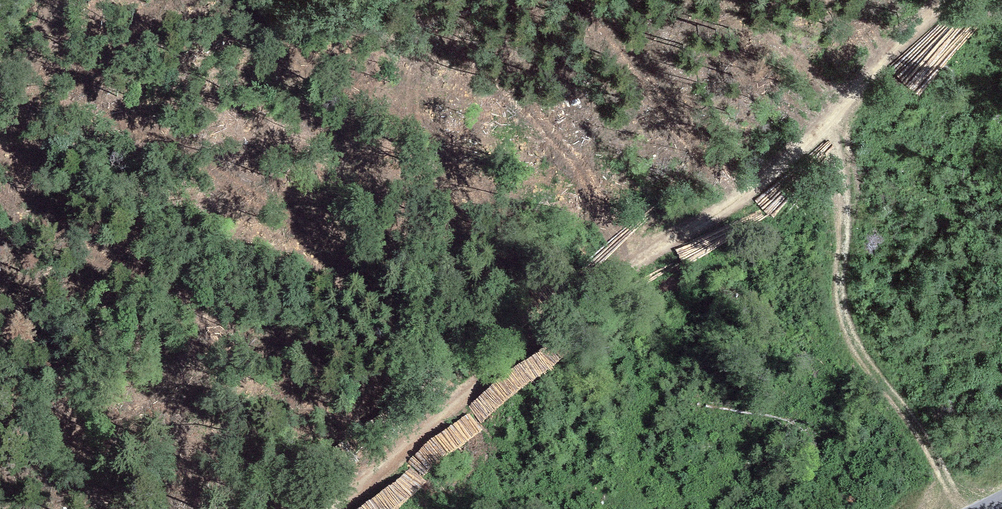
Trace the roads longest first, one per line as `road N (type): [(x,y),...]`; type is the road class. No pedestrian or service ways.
road 1 (track): [(340,508),(440,413),(615,278),(758,186),(955,0)]
road 2 (track): [(968,508),(847,324),(845,187),(828,126)]

